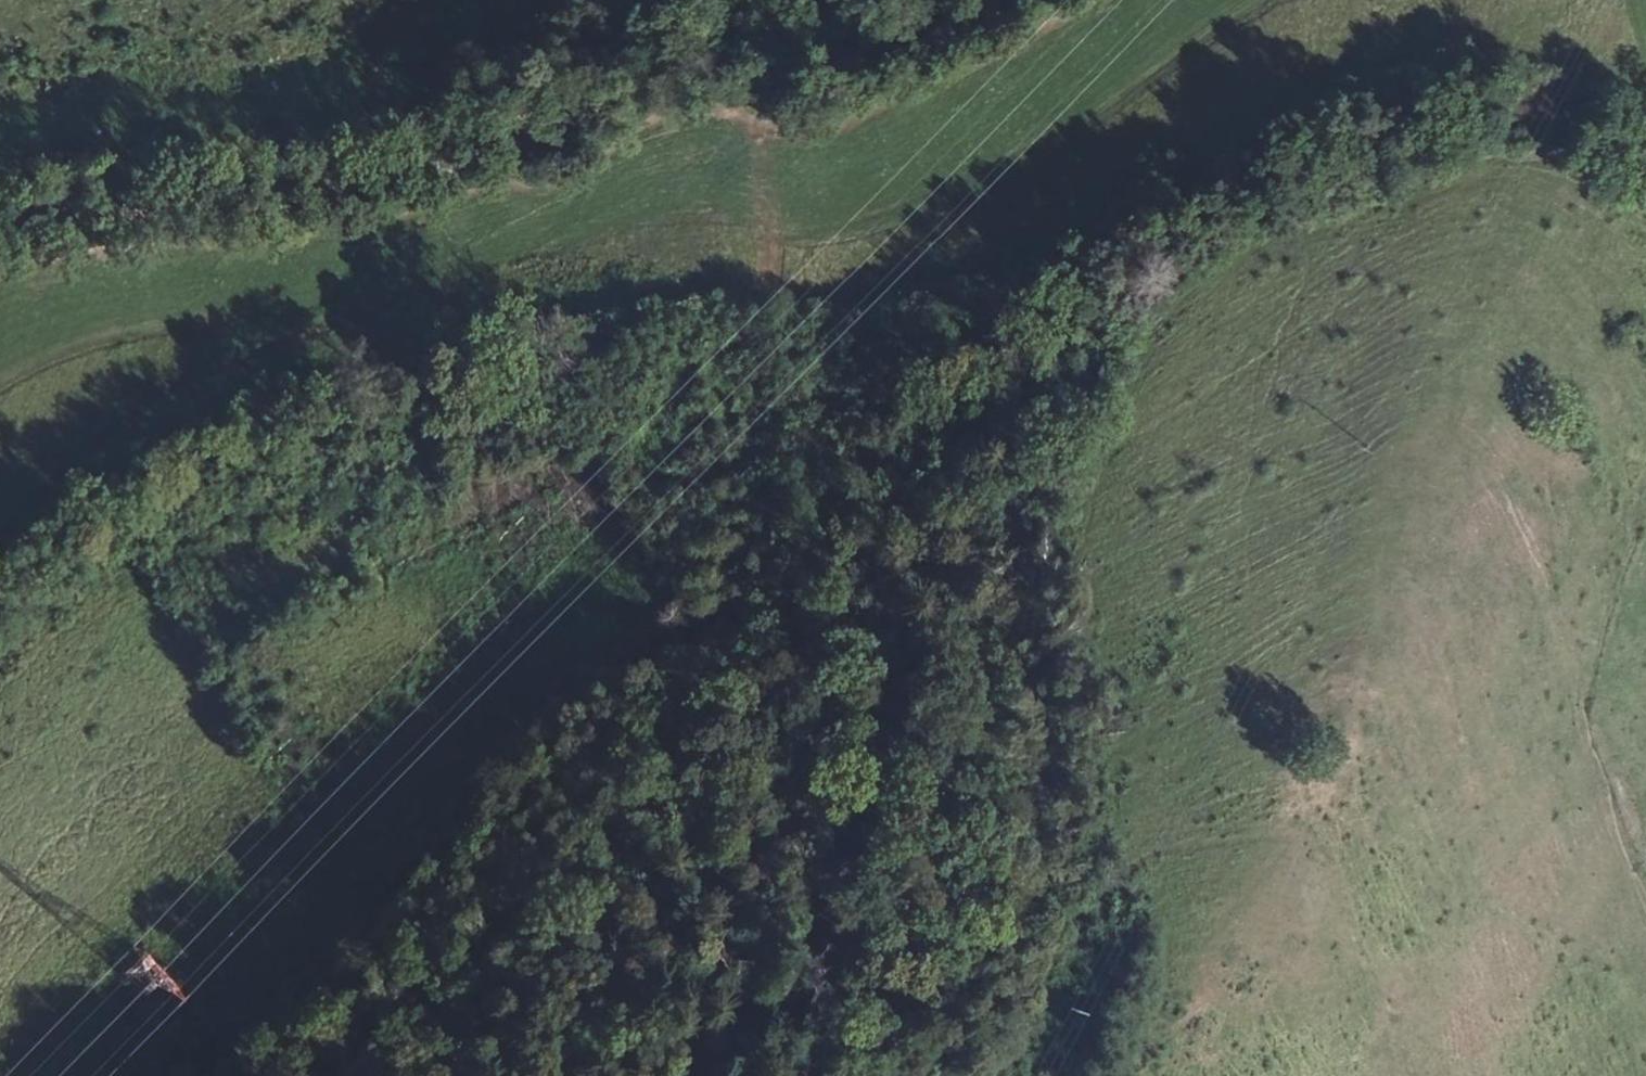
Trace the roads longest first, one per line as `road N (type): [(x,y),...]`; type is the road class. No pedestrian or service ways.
road 1 (track): [(991,0),(866,55),(674,80),(543,143),(0,226)]

